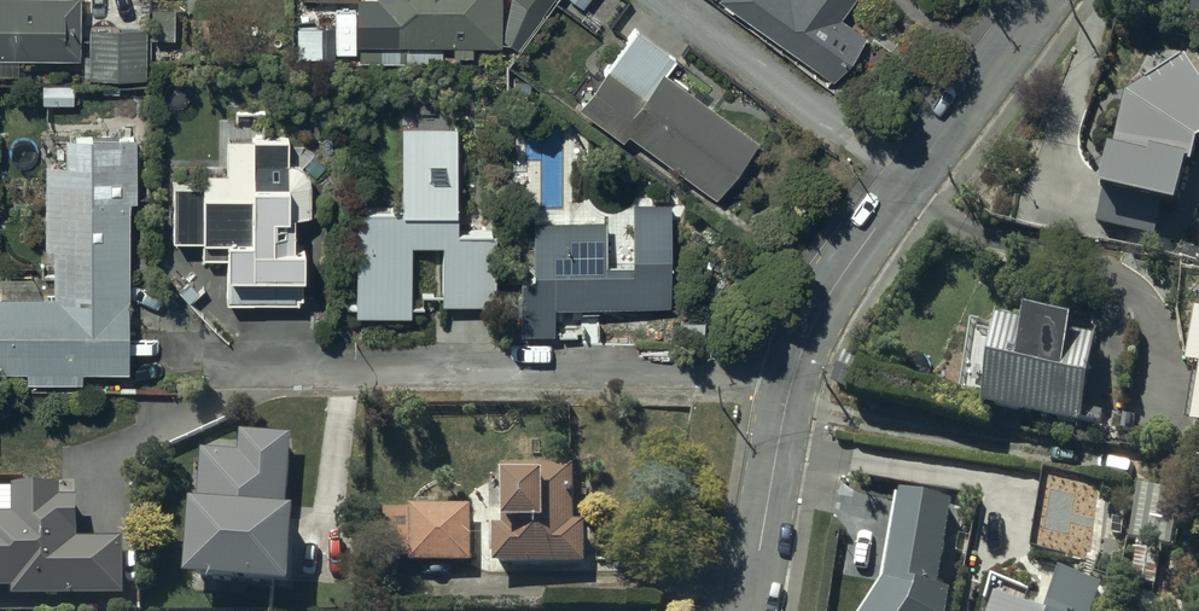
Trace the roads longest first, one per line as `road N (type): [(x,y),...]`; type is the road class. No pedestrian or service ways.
road 1 (residential): [(748,610),(780,420),(795,365),(837,277),(1045,0)]

